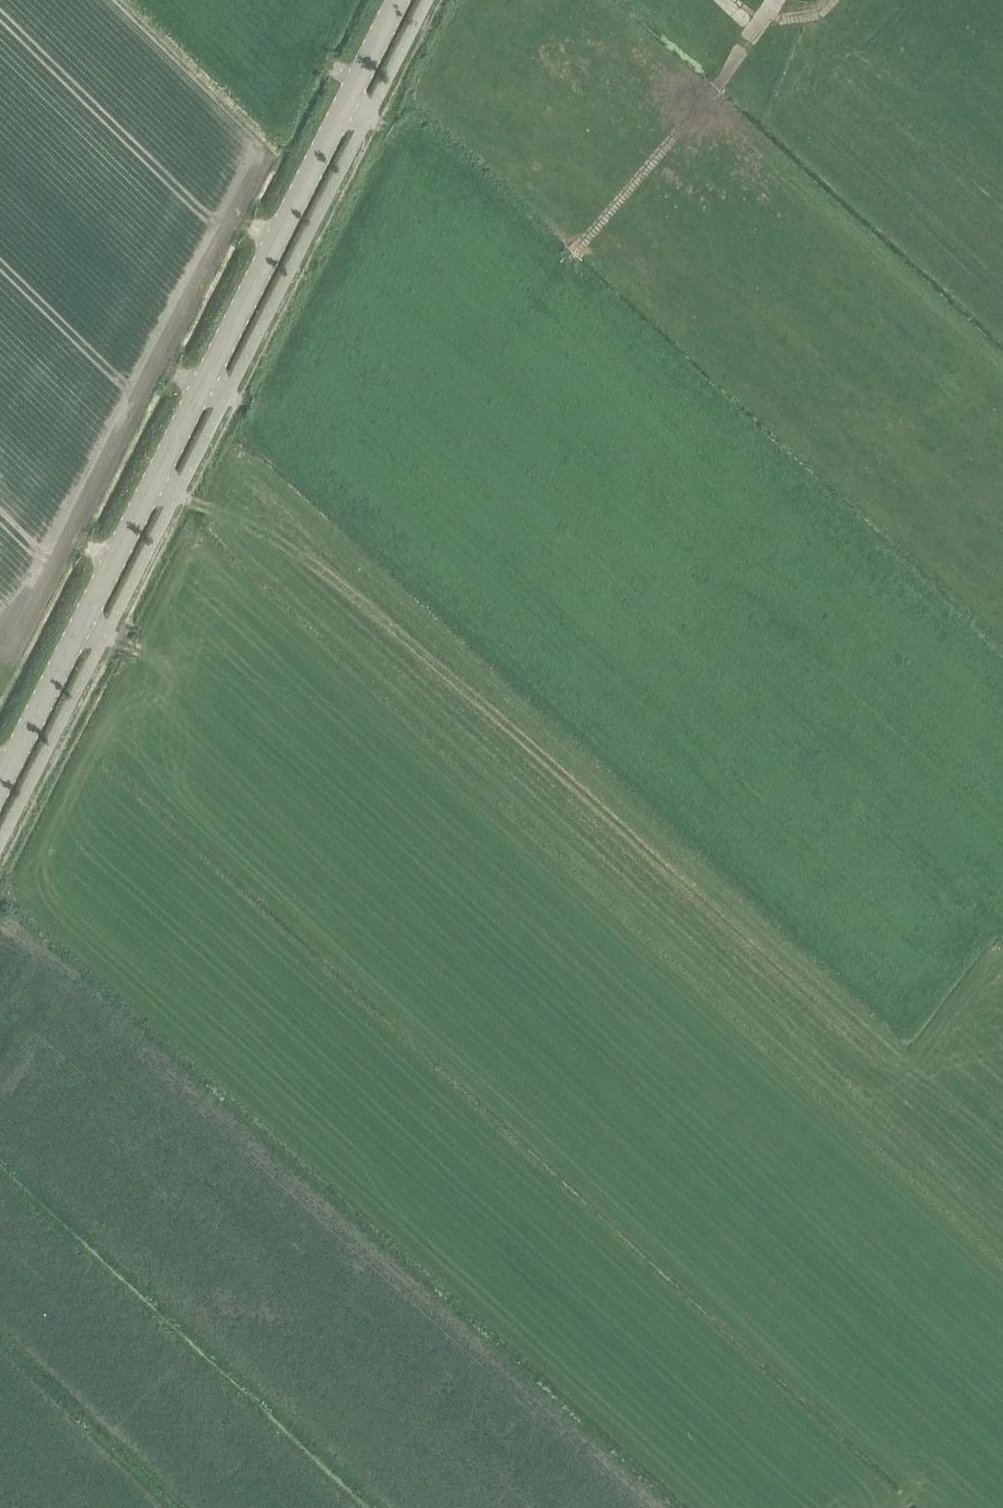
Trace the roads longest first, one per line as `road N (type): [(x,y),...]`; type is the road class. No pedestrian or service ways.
road 1 (tertiary): [(0,783),(396,0)]
road 2 (track): [(755,26),(721,85),(550,277)]
road 3 (track): [(724,0),(755,26),(763,17),(823,10),(832,0)]

